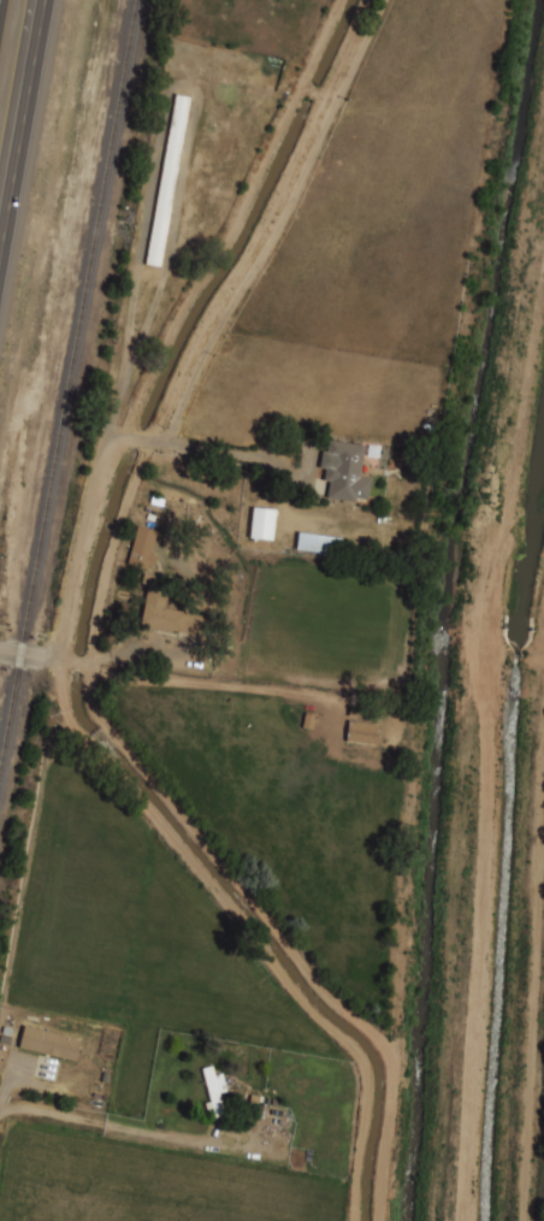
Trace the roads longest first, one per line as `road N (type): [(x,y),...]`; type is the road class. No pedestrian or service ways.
road 1 (residential): [(356,1220),(365,1079),(347,1045),(65,724),(57,653),(67,639),(116,450),(126,438),(165,437),(178,425),(296,202),(387,0)]
road 2 (secondary): [(0,260),(48,0)]

